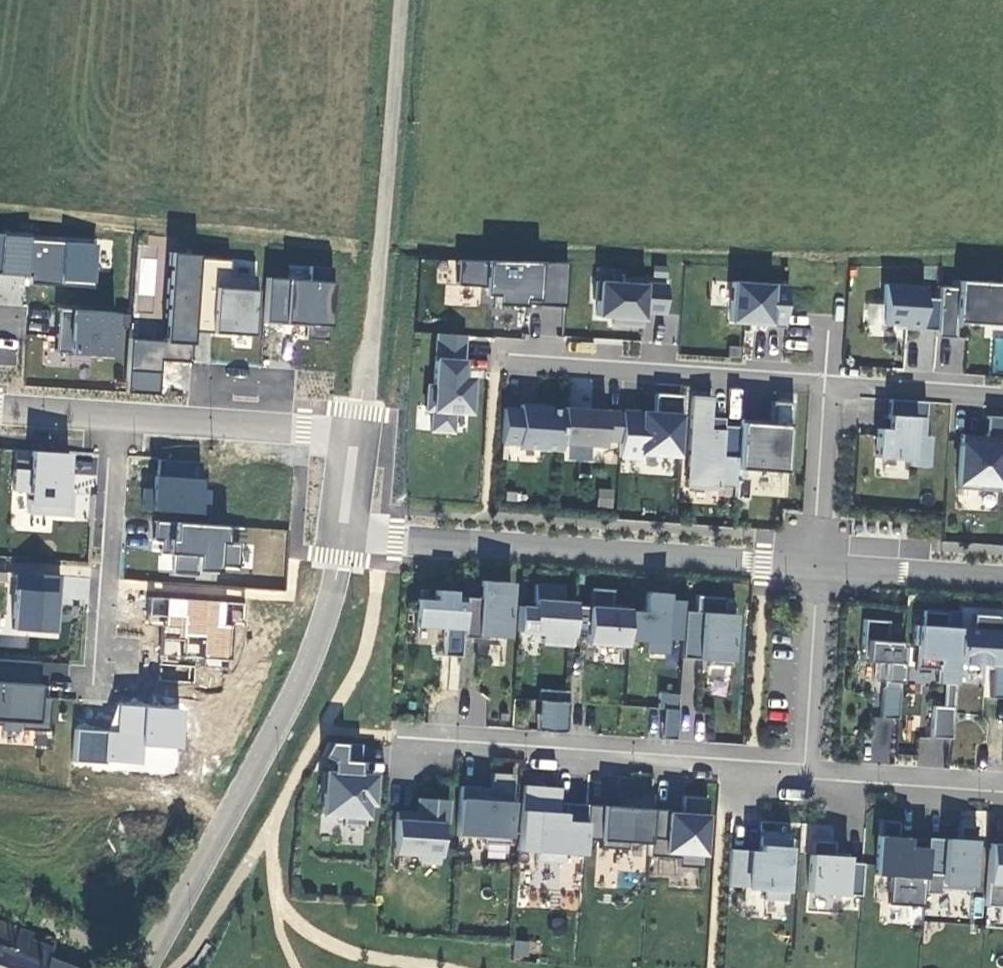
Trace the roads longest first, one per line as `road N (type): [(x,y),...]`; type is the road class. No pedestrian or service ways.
road 1 (residential): [(341,536),(817,566)]
road 2 (residential): [(149,967),(291,693),(341,536)]
road 3 (residential): [(358,436),(382,249),(399,0)]
road 4 (residential): [(407,739),(808,774)]
road 5 (residential): [(511,360),(825,383)]
road 6 (residential): [(113,417),(93,688)]
road 7 (residential): [(358,436),(113,417)]
road 8 (residential): [(817,566),(808,774)]
road 9 (residential): [(808,774),(1002,790)]
road 10 (residential): [(817,566),(1002,578)]
road 11 (residential): [(817,566),(825,383)]
road 12 (residential): [(825,383),(1002,392)]

